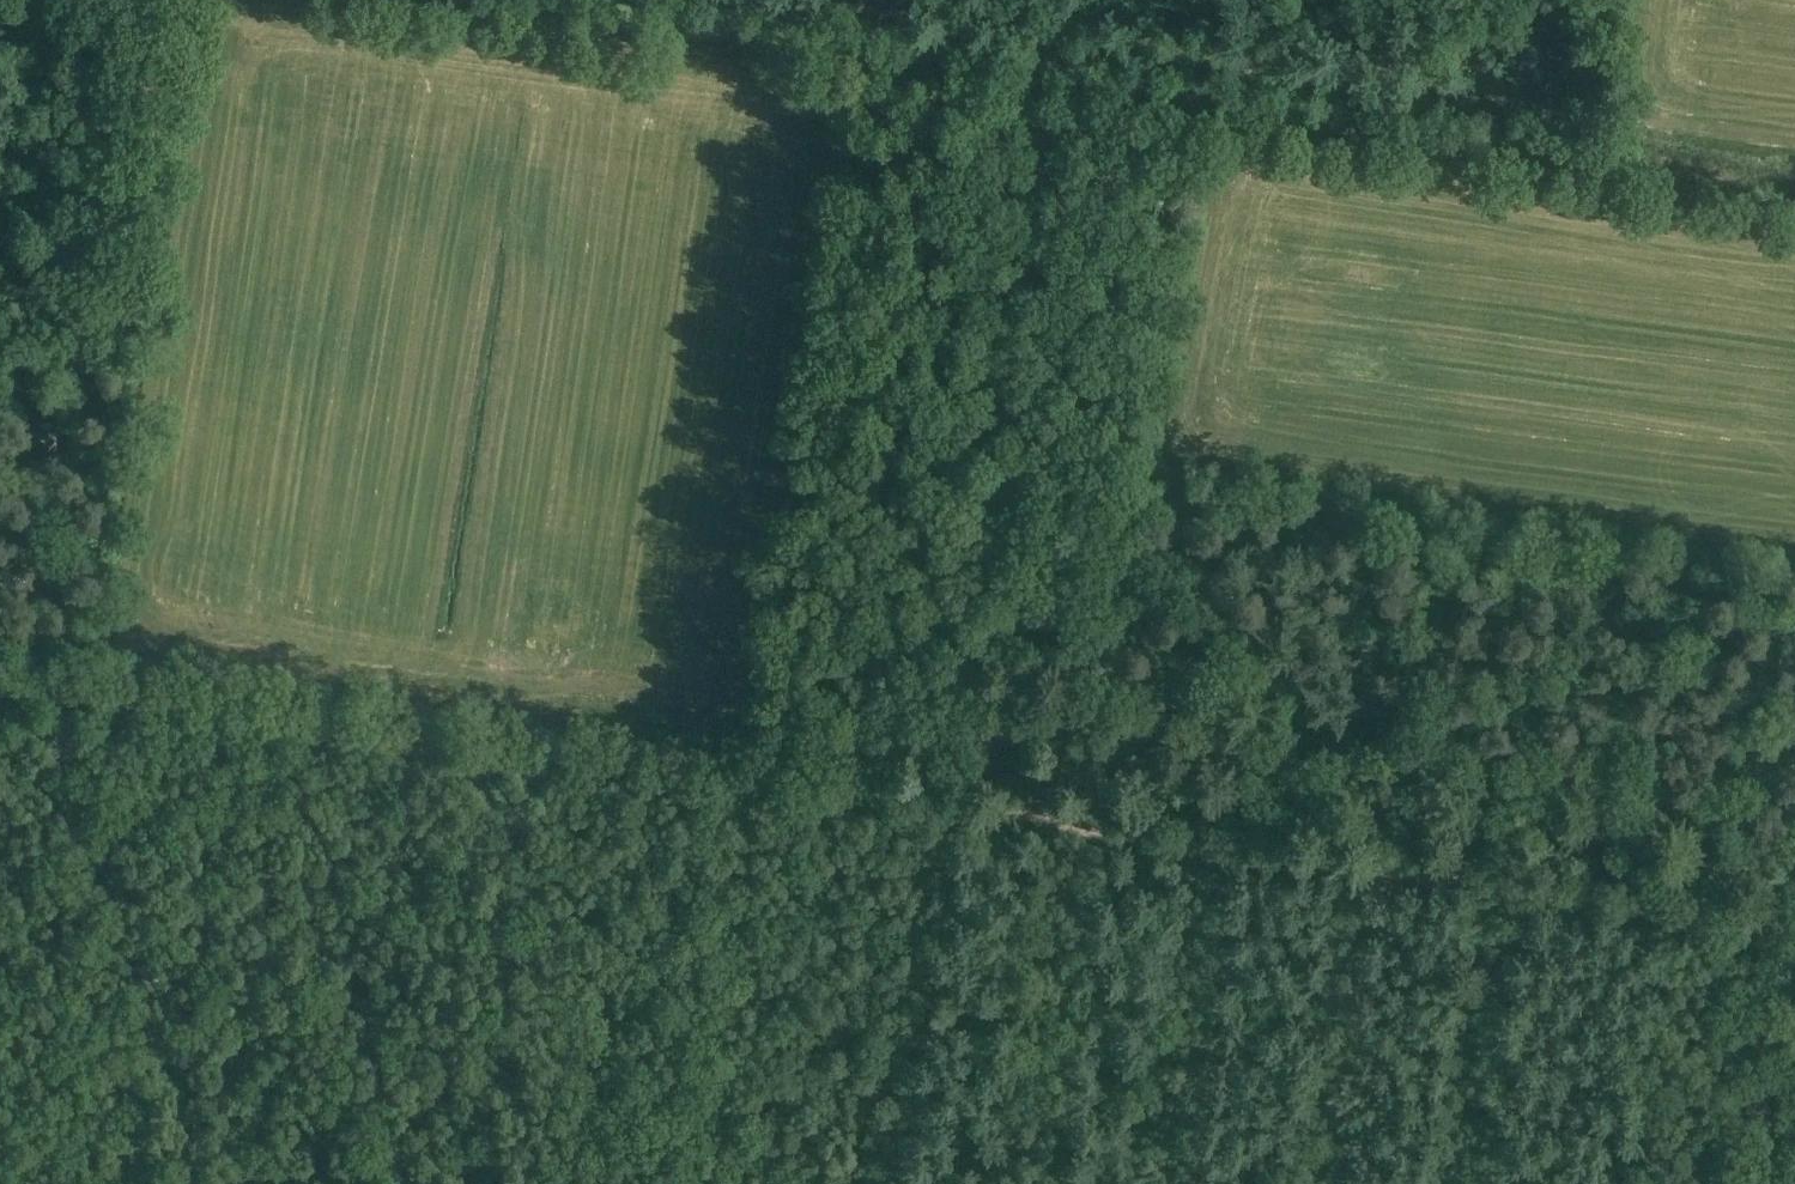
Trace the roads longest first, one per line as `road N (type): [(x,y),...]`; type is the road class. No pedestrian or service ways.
road 1 (track): [(1008,813),(1070,820),(1041,799),(1028,768),(998,468),(1056,29)]
road 2 (track): [(1794,938),(1070,820)]
road 3 (track): [(774,785),(1008,813)]

